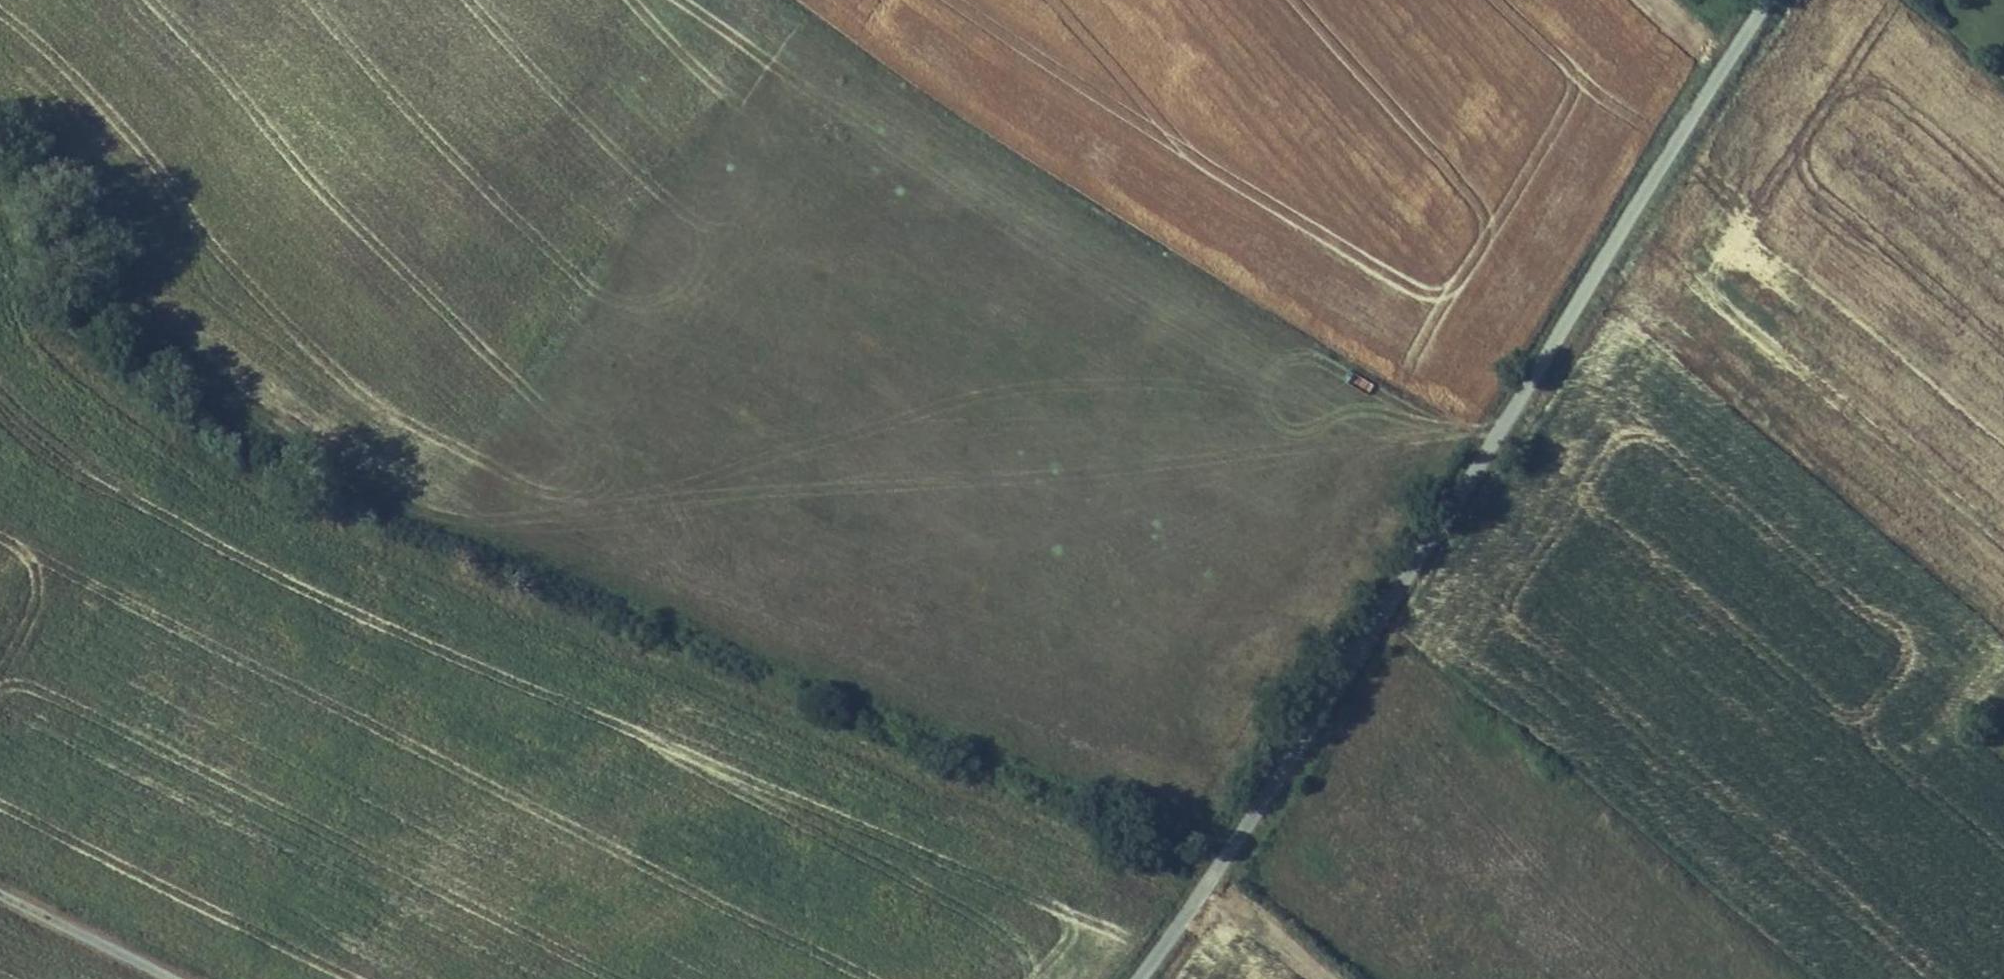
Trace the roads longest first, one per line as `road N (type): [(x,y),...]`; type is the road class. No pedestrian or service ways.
road 1 (tertiary): [(1138,978),(1497,437),(1769,0)]
road 2 (track): [(0,909),(142,978)]

